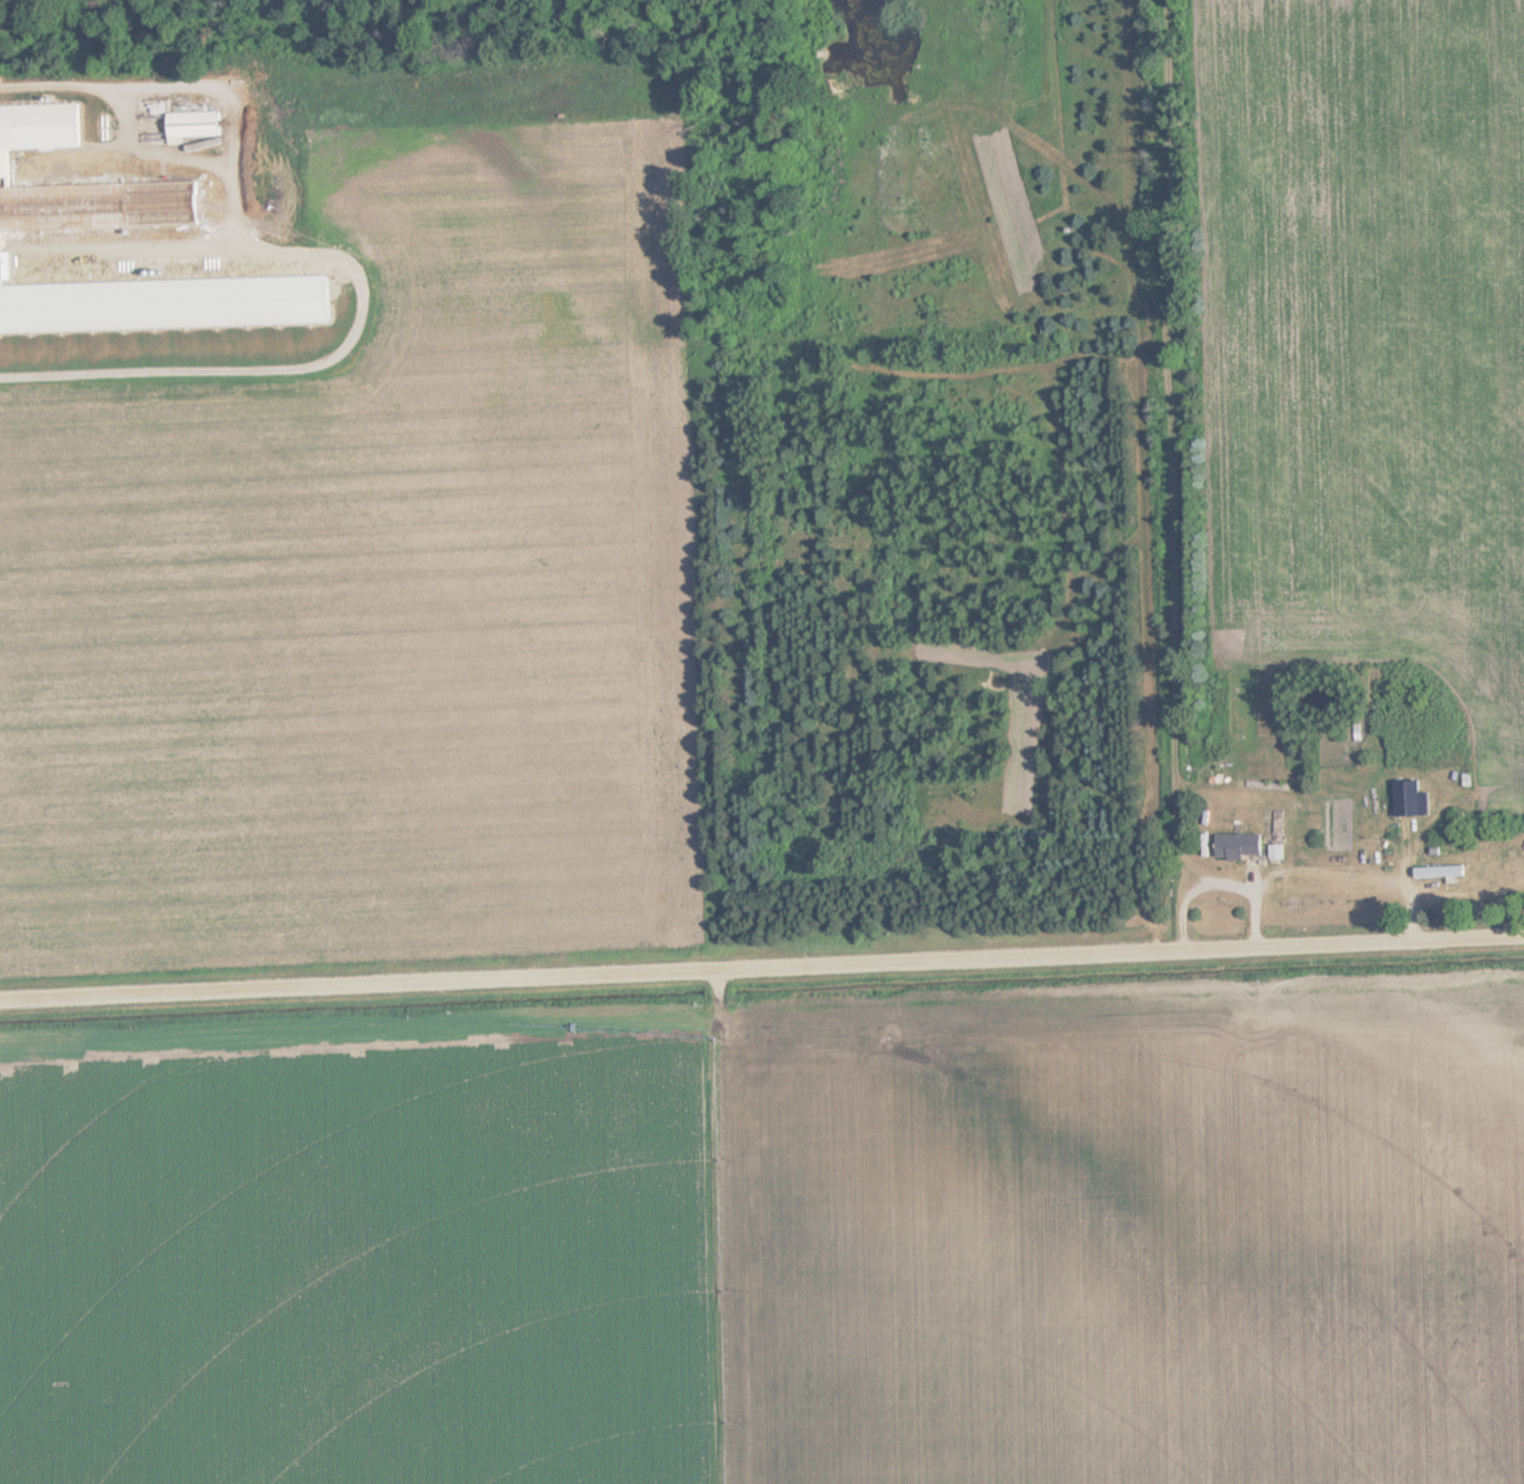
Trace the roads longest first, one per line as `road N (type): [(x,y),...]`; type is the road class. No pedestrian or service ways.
road 1 (secondary): [(0,1000),(1523,935)]

